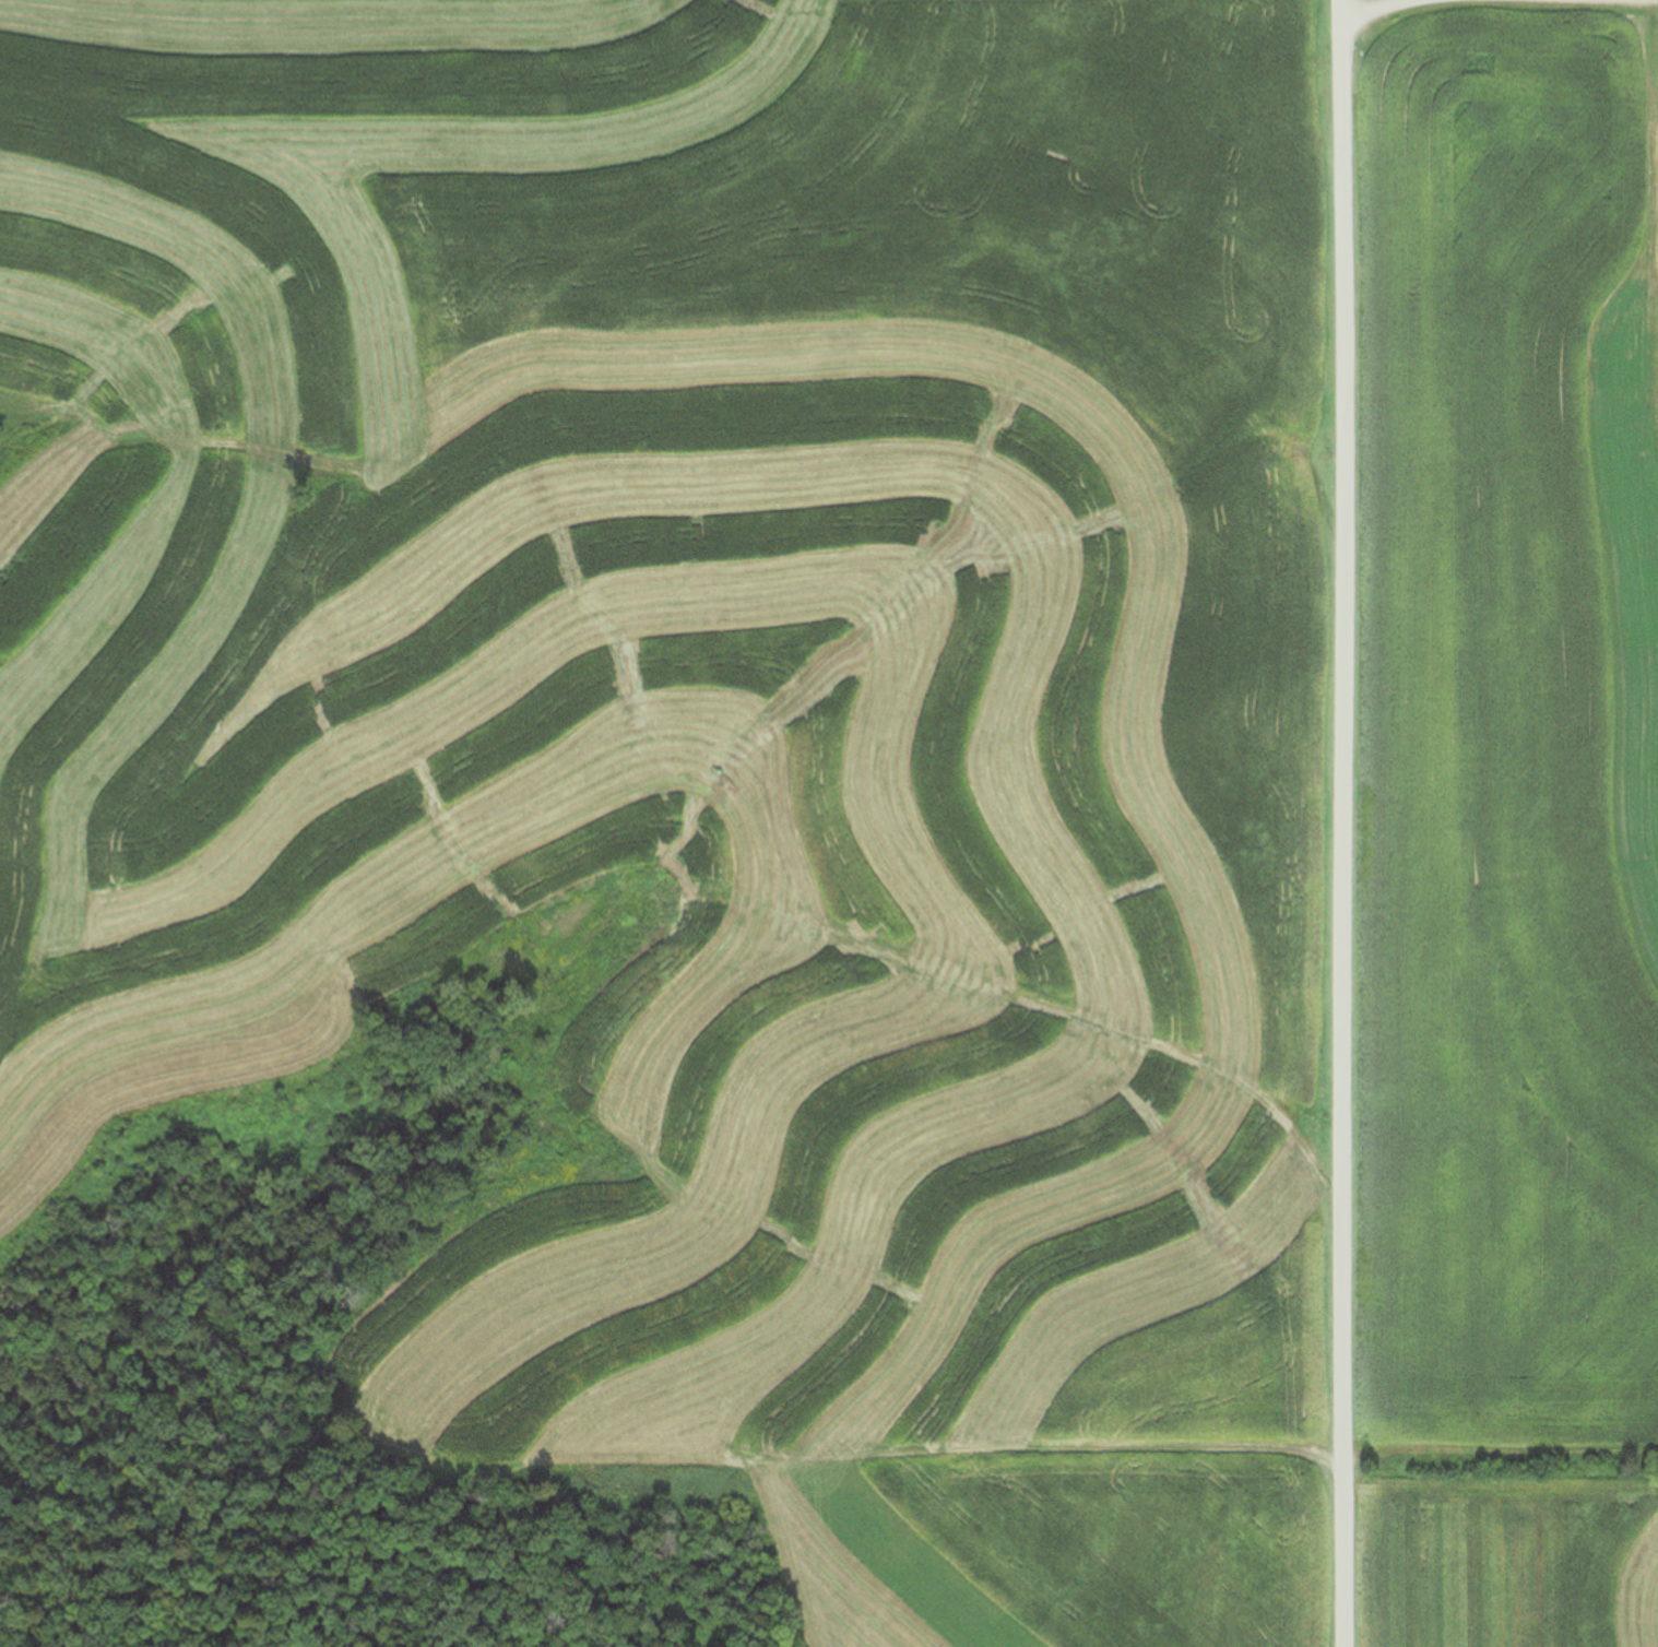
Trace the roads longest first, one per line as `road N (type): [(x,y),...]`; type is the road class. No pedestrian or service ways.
road 1 (residential): [(1338,0),(1340,1646)]

